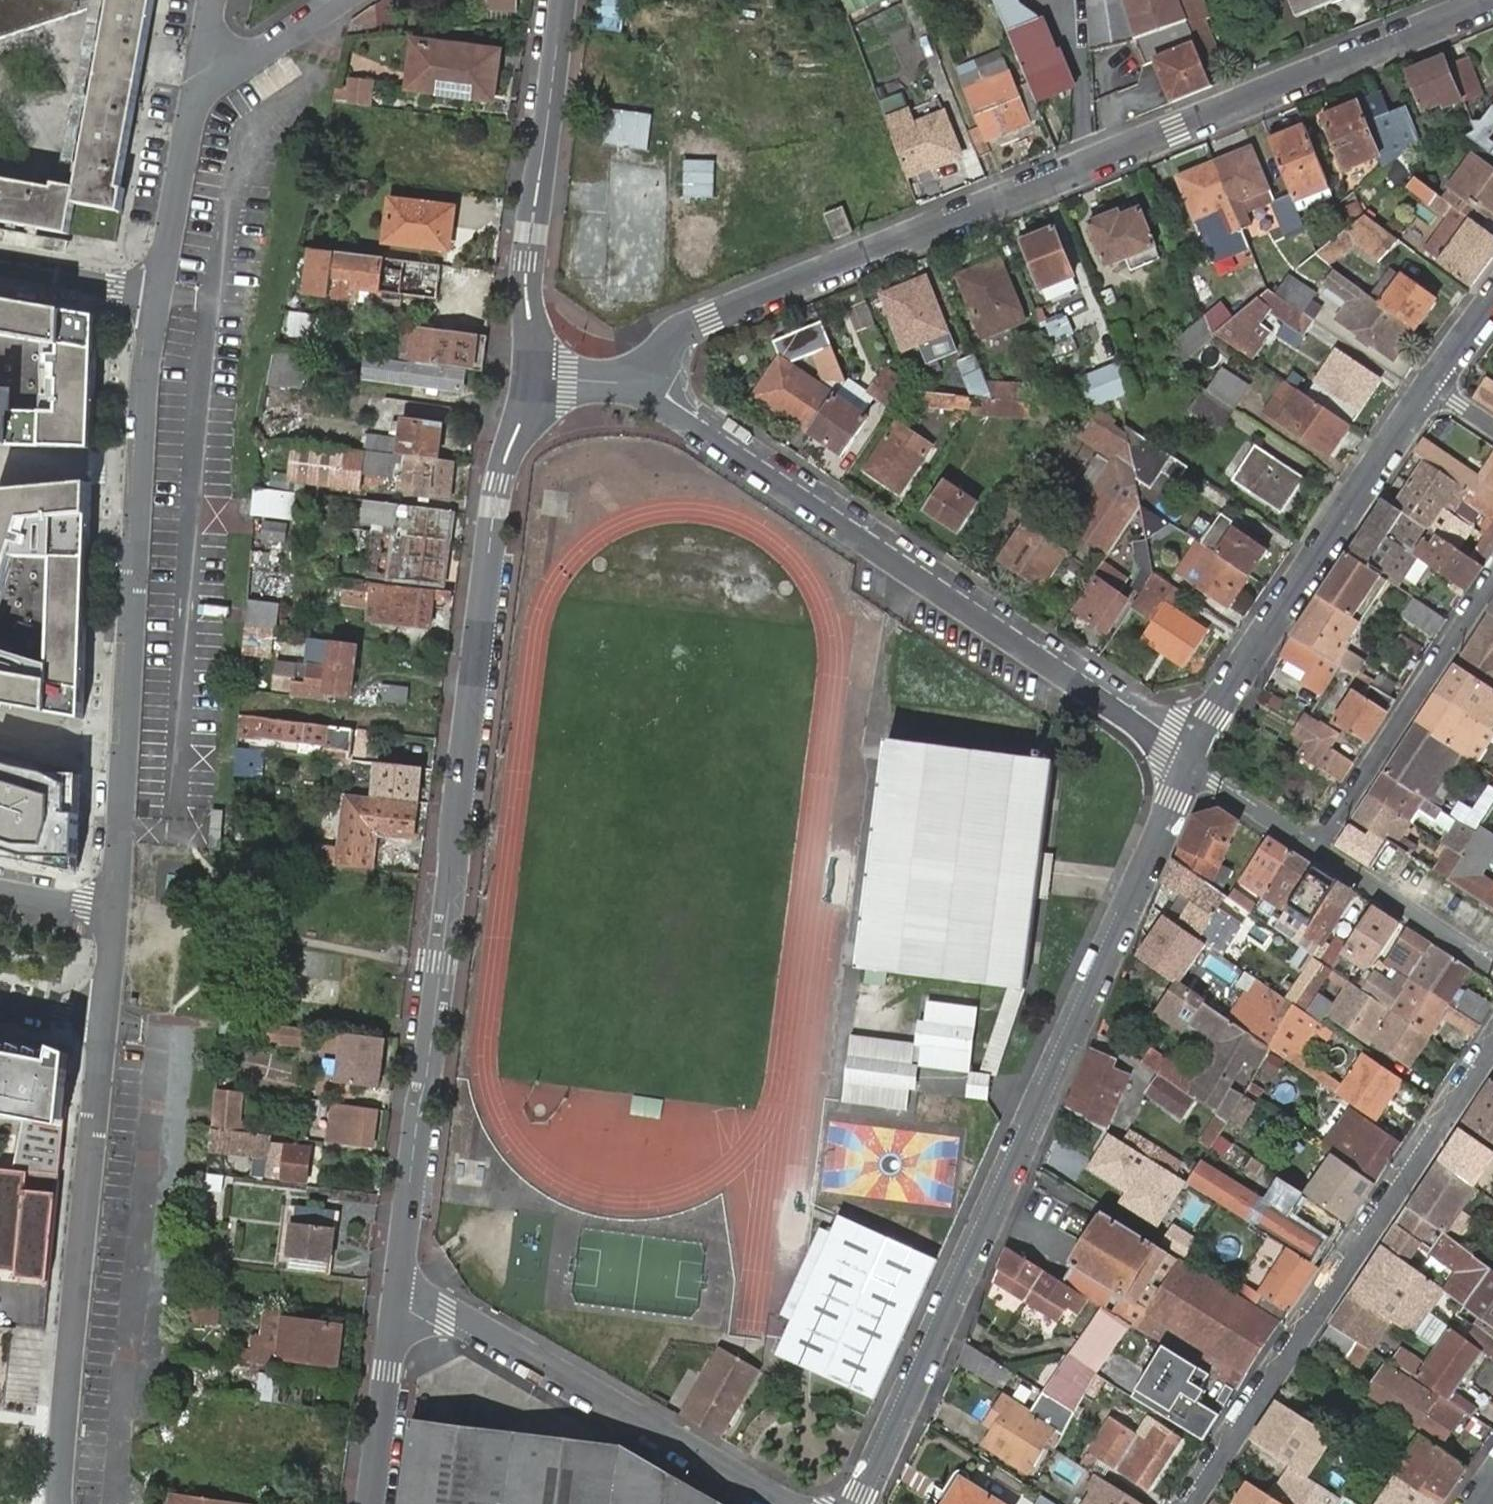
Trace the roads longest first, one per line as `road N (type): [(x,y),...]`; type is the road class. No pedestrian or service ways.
road 1 (residential): [(632,382),(693,326),(1492,2)]
road 2 (tertiary): [(535,378),(500,480),(399,1290)]
road 3 (residential): [(1188,763),(855,1503)]
road 4 (residential): [(632,382),(1188,763)]
road 5 (residential): [(159,294),(115,908)]
road 6 (residential): [(1189,1503),(1492,1047)]
road 7 (residential): [(105,1019),(59,1503)]
road 8 (residential): [(795,1503),(446,1307),(399,1290)]
road 9 (residential): [(1431,386),(1188,763)]
road 10 (tertiary): [(564,0),(529,259),(535,378)]
road 11 (residential): [(1492,577),(1315,849)]
road 12 (residential): [(224,77),(197,105),(188,129),(159,294)]
road 13 (tertiary): [(399,1290),(371,1503)]
road 14 (residential): [(1315,849),(1492,968)]
road 15 (residential): [(0,267),(159,294)]
road 16 (residential): [(1188,763),(1315,849)]
road 17 (residential): [(224,77),(341,0)]

